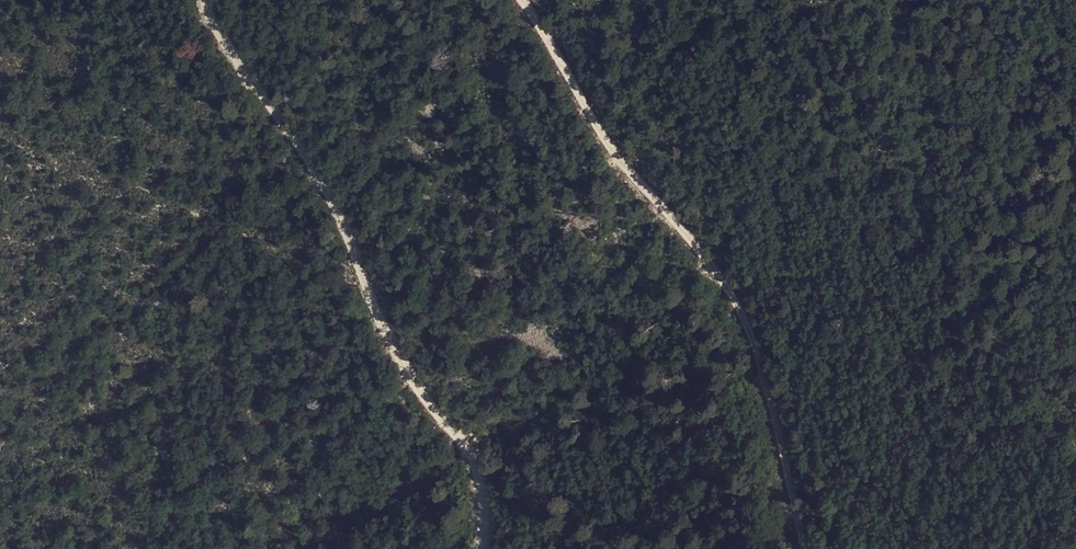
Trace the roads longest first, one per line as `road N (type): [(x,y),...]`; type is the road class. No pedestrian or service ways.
road 1 (track): [(521,0),(636,178),(745,310),(772,397),(802,548)]
road 2 (track): [(212,0),(216,22),(329,197),(397,360),(460,441),(483,504),(480,548)]

